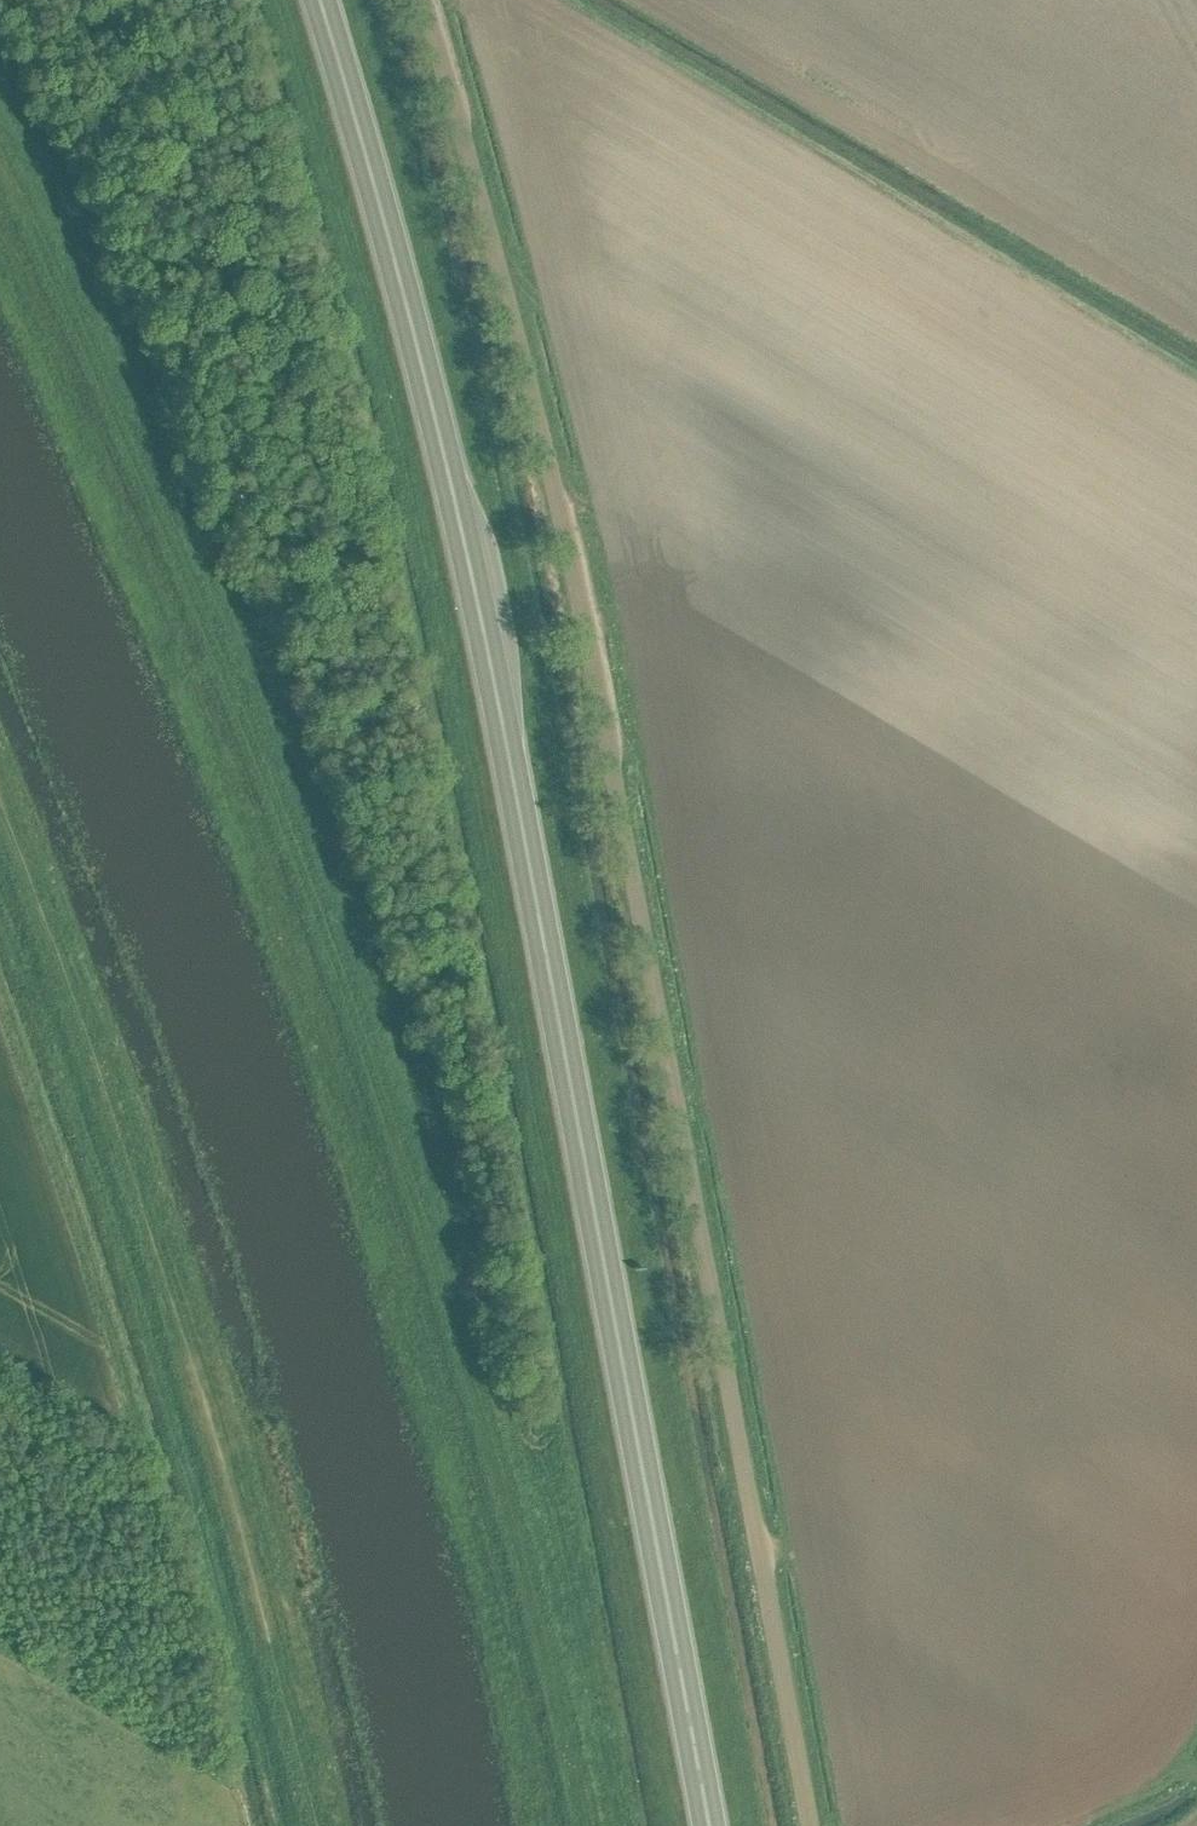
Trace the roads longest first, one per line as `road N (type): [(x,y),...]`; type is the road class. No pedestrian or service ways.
road 1 (unclassified): [(811,1825),(609,723),(416,0)]
road 2 (trunk): [(711,1825),(498,688),(400,270),(323,0)]

